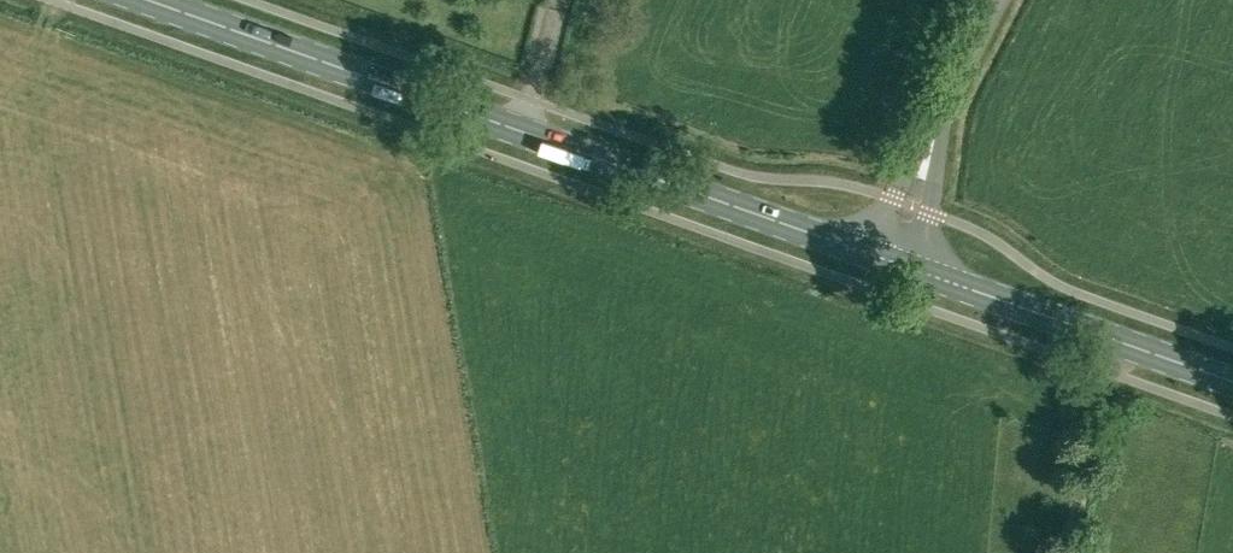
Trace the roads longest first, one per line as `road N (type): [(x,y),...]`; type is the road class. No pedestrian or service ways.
road 1 (primary): [(886,262),(145,0)]
road 2 (primary): [(1232,381),(886,262)]
road 3 (unclassified): [(886,262),(1004,0)]

